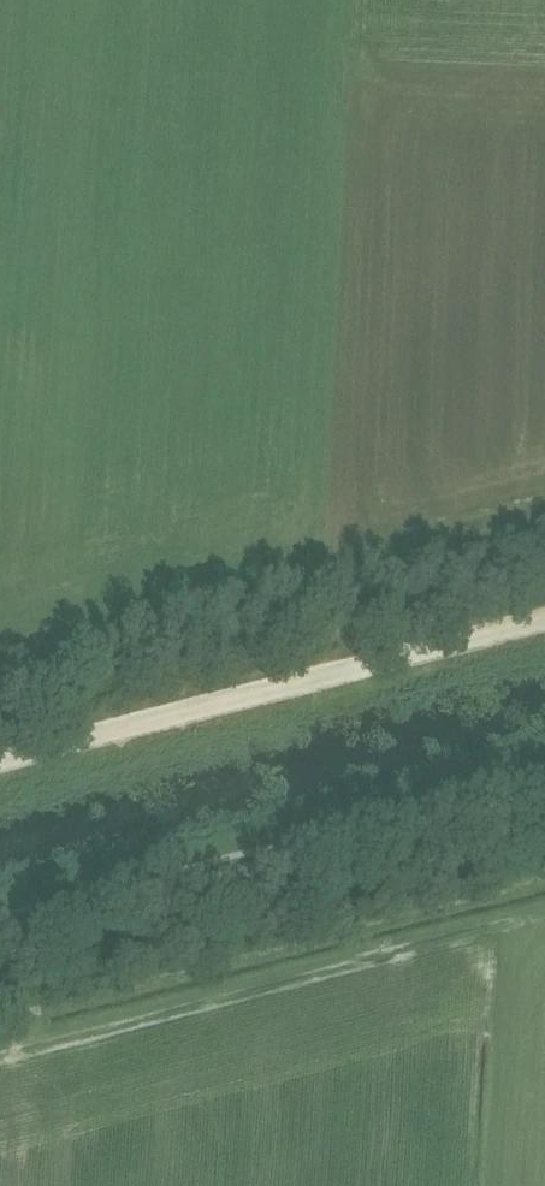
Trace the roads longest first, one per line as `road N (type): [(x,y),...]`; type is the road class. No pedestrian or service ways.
road 1 (track): [(544,618),(0,756)]
road 2 (unclassified): [(0,942),(544,804)]

